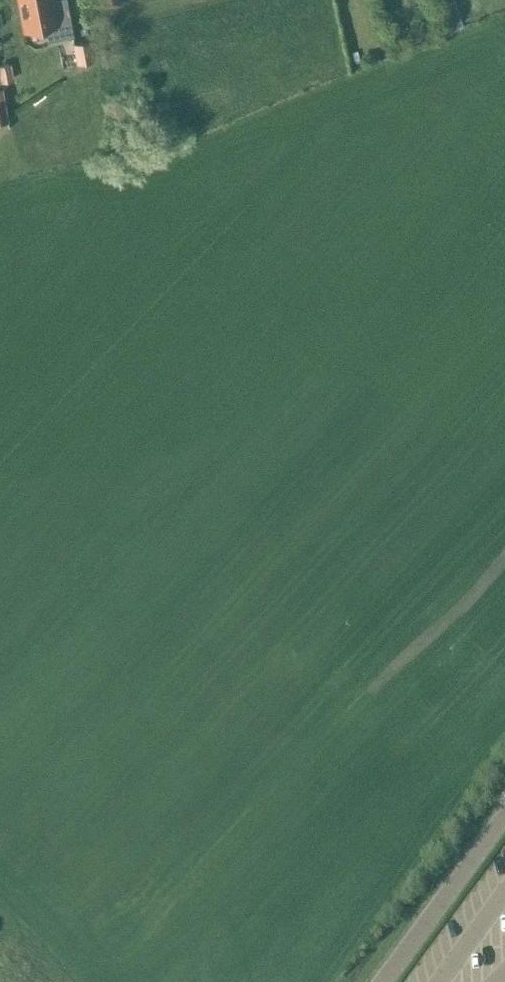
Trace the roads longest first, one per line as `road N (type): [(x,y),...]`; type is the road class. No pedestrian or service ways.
road 1 (unclassified): [(383,981),(504,813)]

